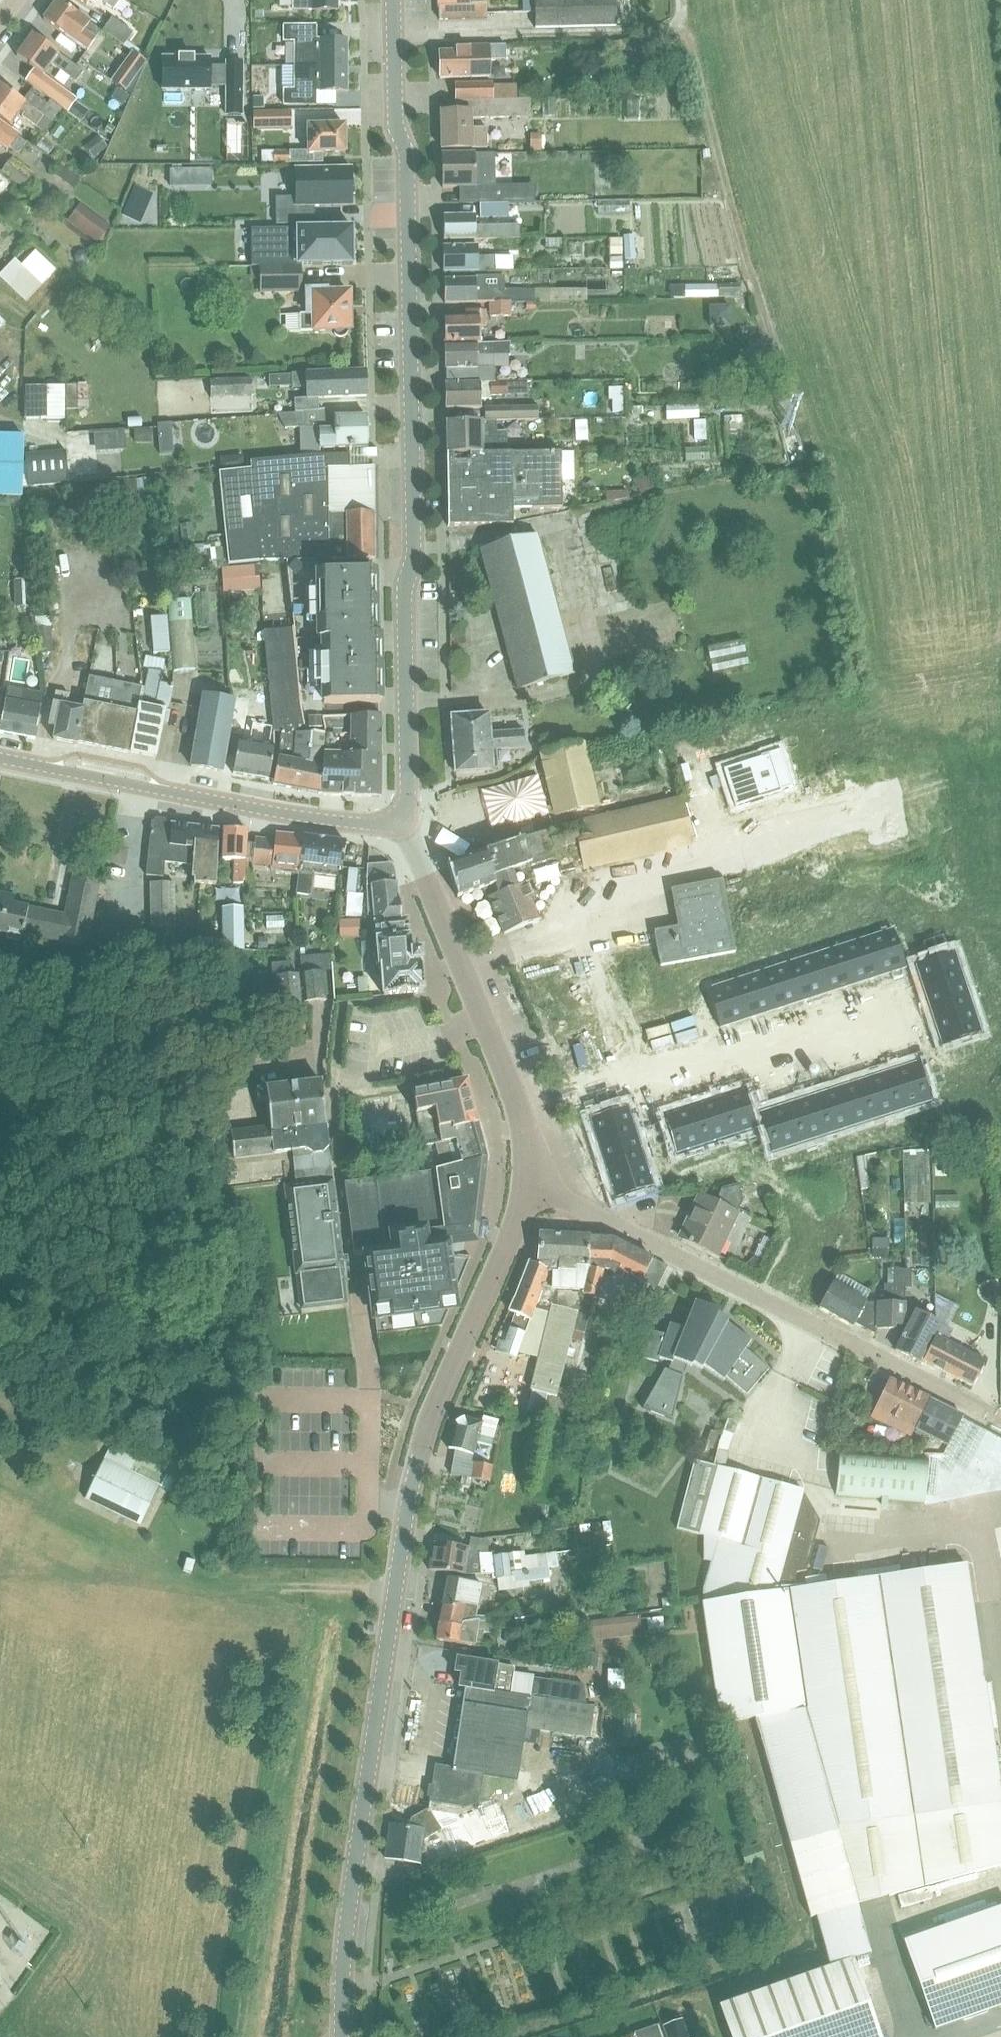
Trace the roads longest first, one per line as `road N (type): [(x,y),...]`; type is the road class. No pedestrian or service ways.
road 1 (tertiary): [(341,2036),(345,1942),(409,1507),(432,1413),(533,1192)]
road 2 (tertiary): [(403,822),(406,590),(414,556),(409,159),(399,127),(395,0)]
road 3 (residential): [(533,1192),(574,1203),(995,1416)]
road 4 (tertiary): [(403,822),(311,818),(0,758)]
road 5 (residential): [(888,807),(645,881),(582,932)]
road 6 (residential): [(924,1037),(772,1084),(735,1046),(633,1076)]
road 7 (tertiary): [(466,974),(403,822)]
road 8 (residential): [(633,1076),(582,932)]
road 9 (tertiary): [(522,1114),(466,974)]
road 10 (residential): [(582,932),(466,974)]

